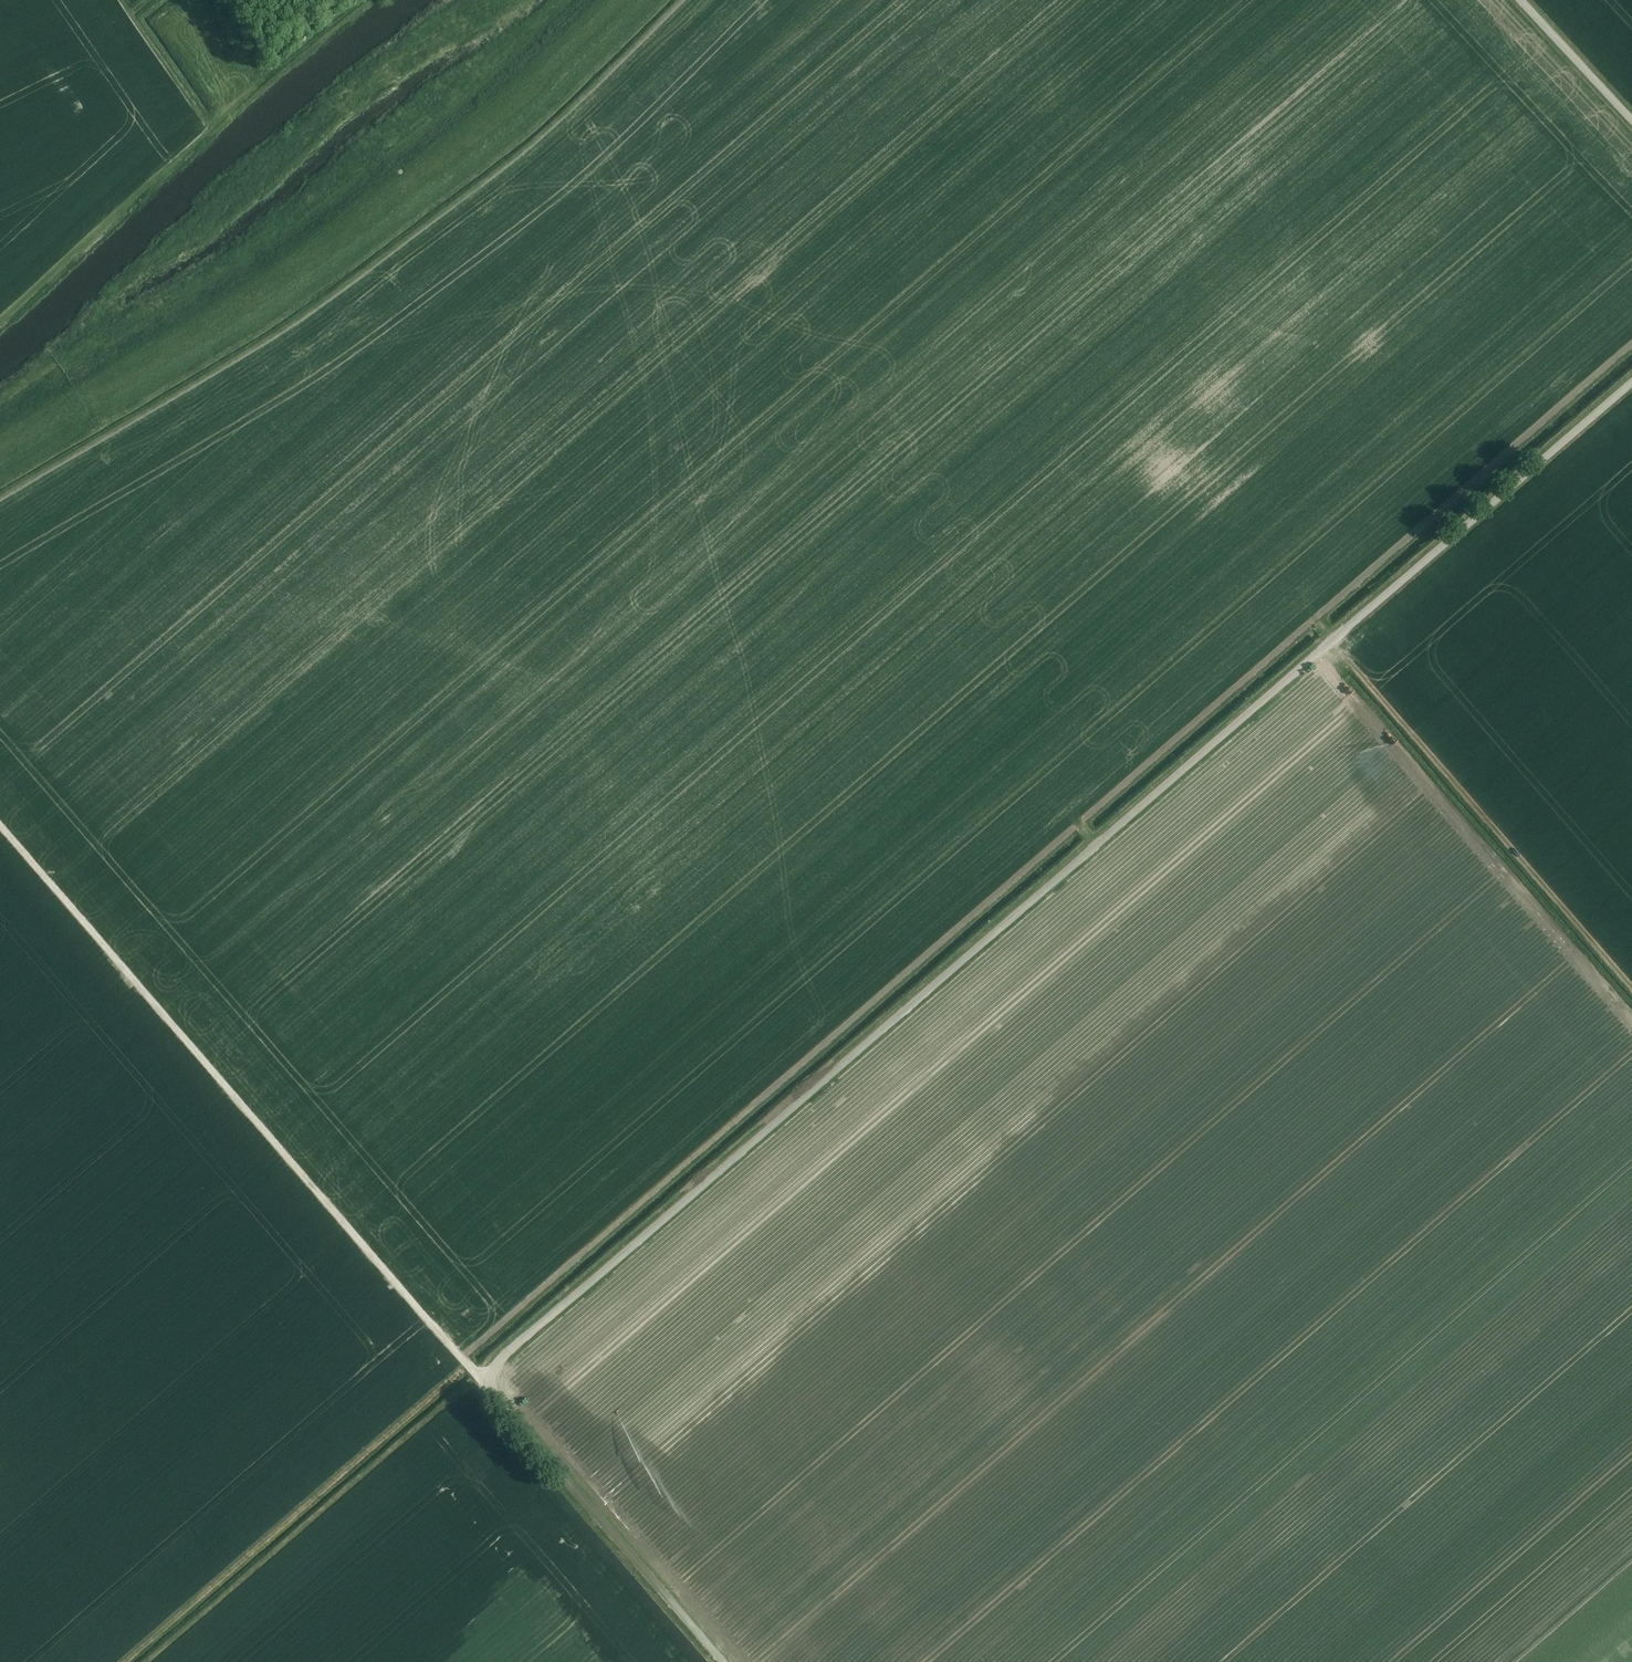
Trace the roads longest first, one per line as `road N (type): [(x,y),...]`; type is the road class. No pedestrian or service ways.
road 1 (unclassified): [(723,1661),(496,1397),(491,1374),(505,1352),(1631,382)]
road 2 (unclassified): [(1631,118),(1523,0)]

